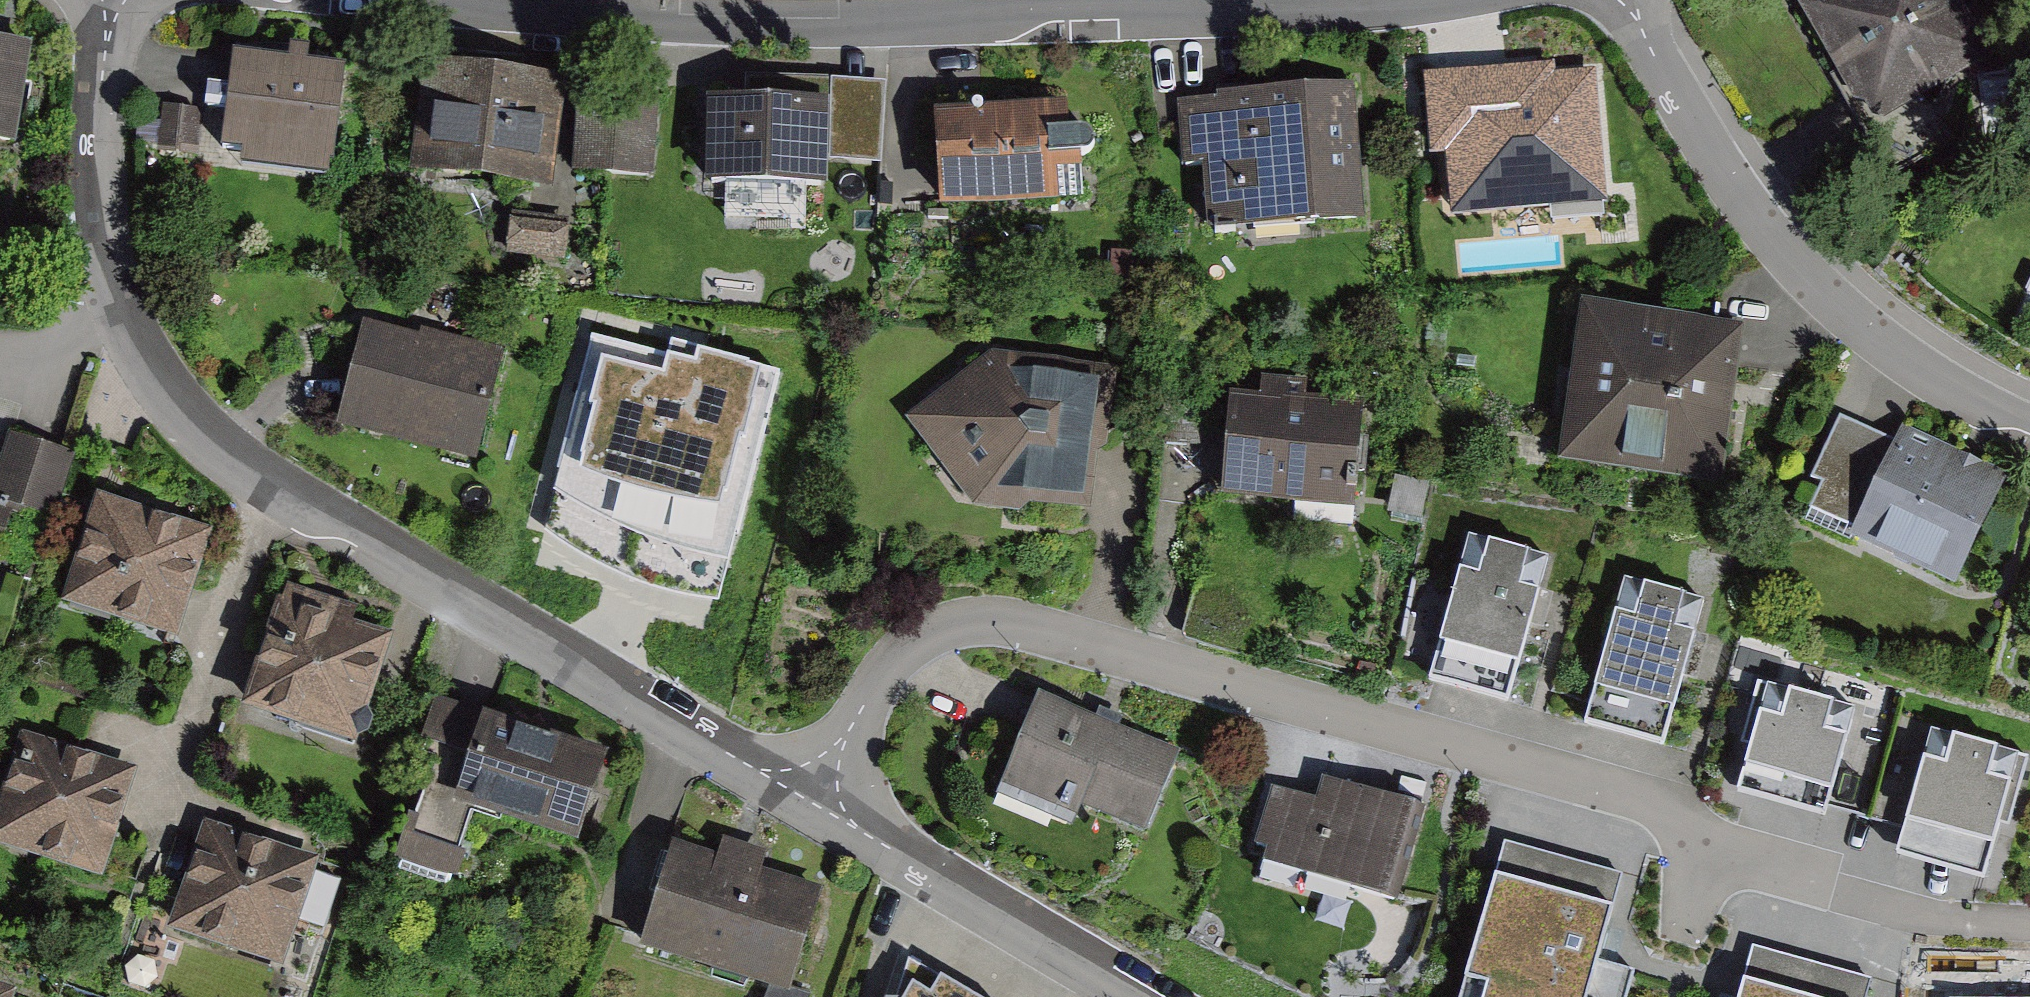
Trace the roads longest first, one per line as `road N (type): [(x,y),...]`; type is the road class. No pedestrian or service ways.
road 1 (residential): [(807,800),(271,492),(184,413),(123,312),(97,207),(114,0)]
road 2 (residential): [(807,800),(902,651),(948,626),(1005,622),(1661,801),(1704,850),(1816,880)]
road 3 (residential): [(1417,0),(871,25),(706,24),(429,0)]
road 4 (residential): [(1632,0),(1710,160),(1802,273),(1919,368),(2029,426)]
road 5 (residential): [(1143,996),(807,800)]

